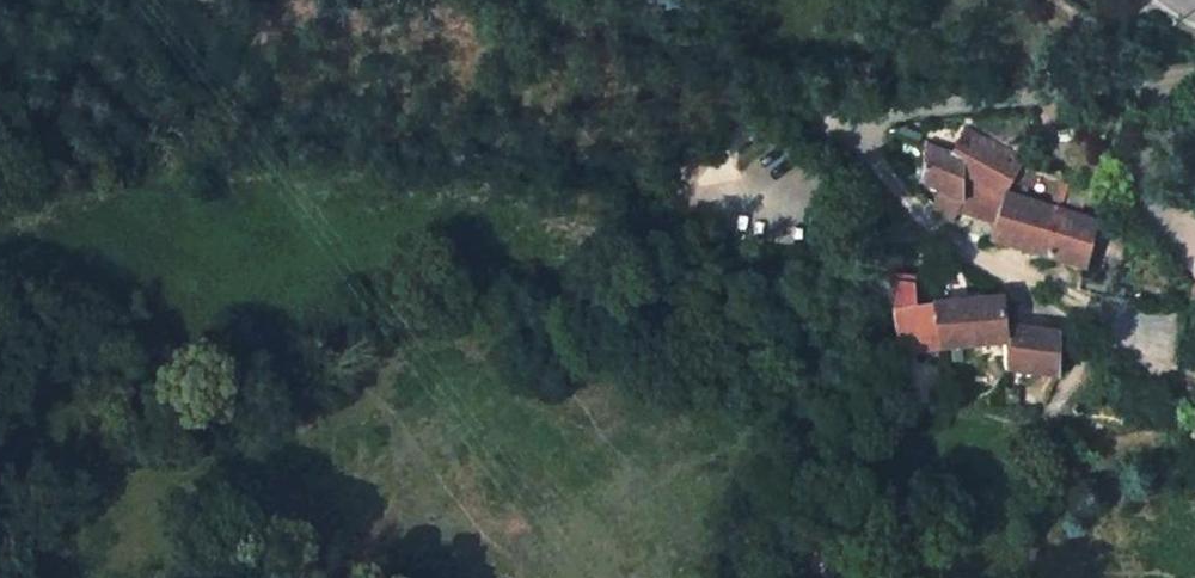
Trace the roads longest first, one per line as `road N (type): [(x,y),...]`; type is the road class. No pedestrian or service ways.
road 1 (residential): [(1194,78),(879,110),(866,133),(874,156),(945,238),(1094,307),(1168,366)]

